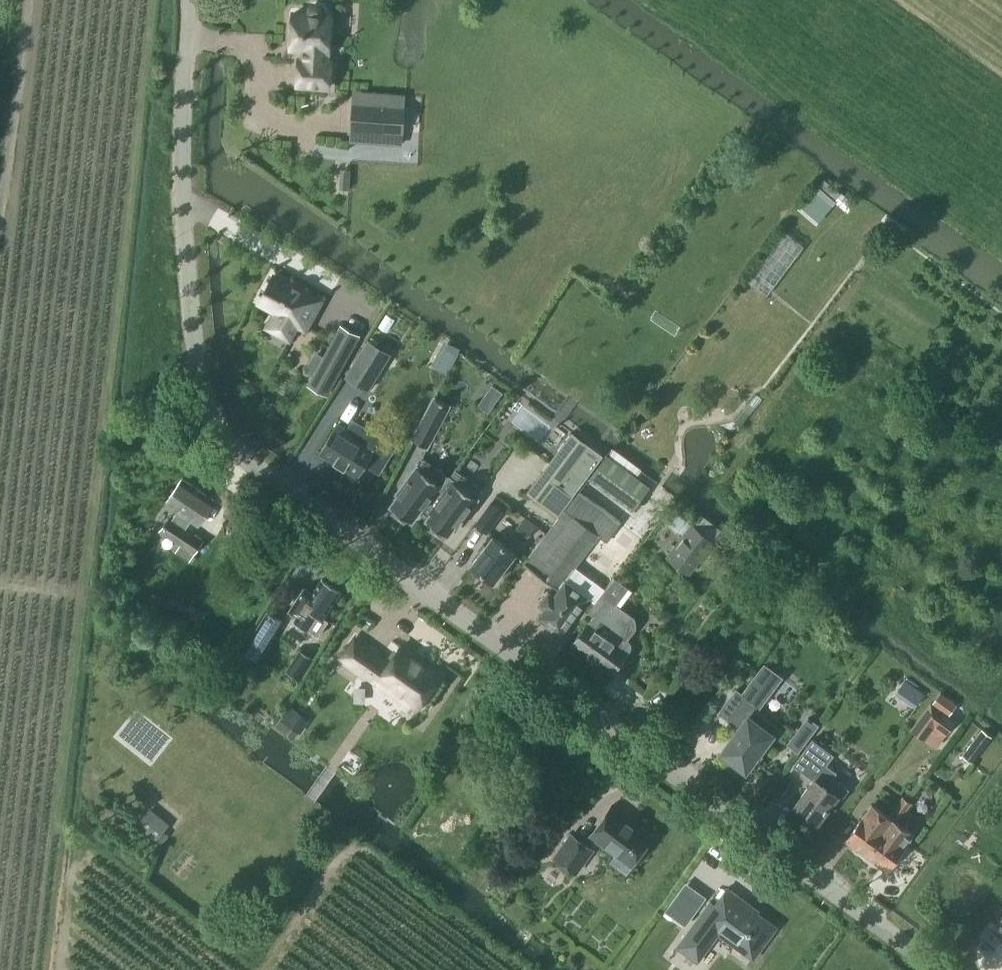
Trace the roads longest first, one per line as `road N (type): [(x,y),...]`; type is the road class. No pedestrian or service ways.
road 1 (residential): [(926,969),(252,470),(217,428),(198,374)]
road 2 (unclassified): [(198,374),(183,205),(186,0)]

